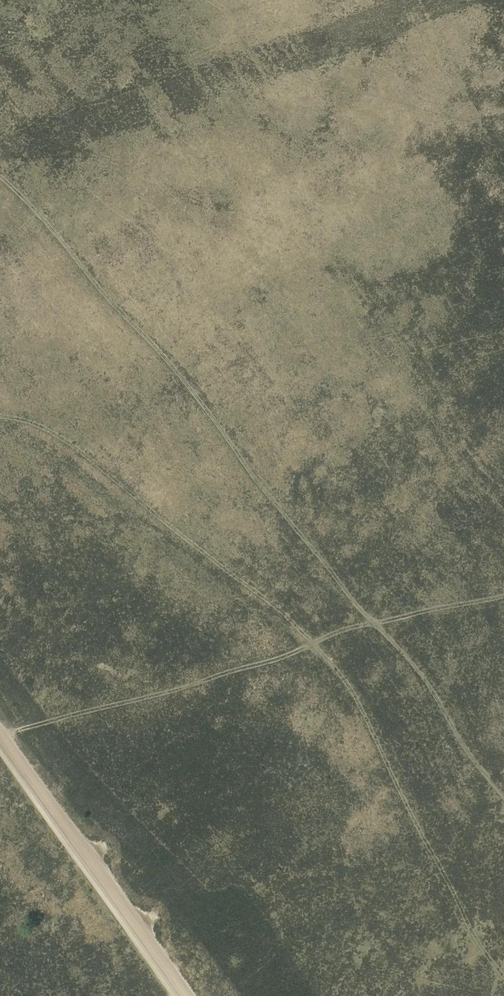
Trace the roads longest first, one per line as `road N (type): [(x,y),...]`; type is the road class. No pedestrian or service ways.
road 1 (track): [(503,798),(463,748),(424,678),(355,605),(185,382),(0,177)]
road 2 (track): [(503,979),(438,879),(364,713),(320,651),(153,514),(0,426)]
road 3 (track): [(3,739),(373,624),(503,595)]
road 4 (track): [(0,734),(184,995)]

